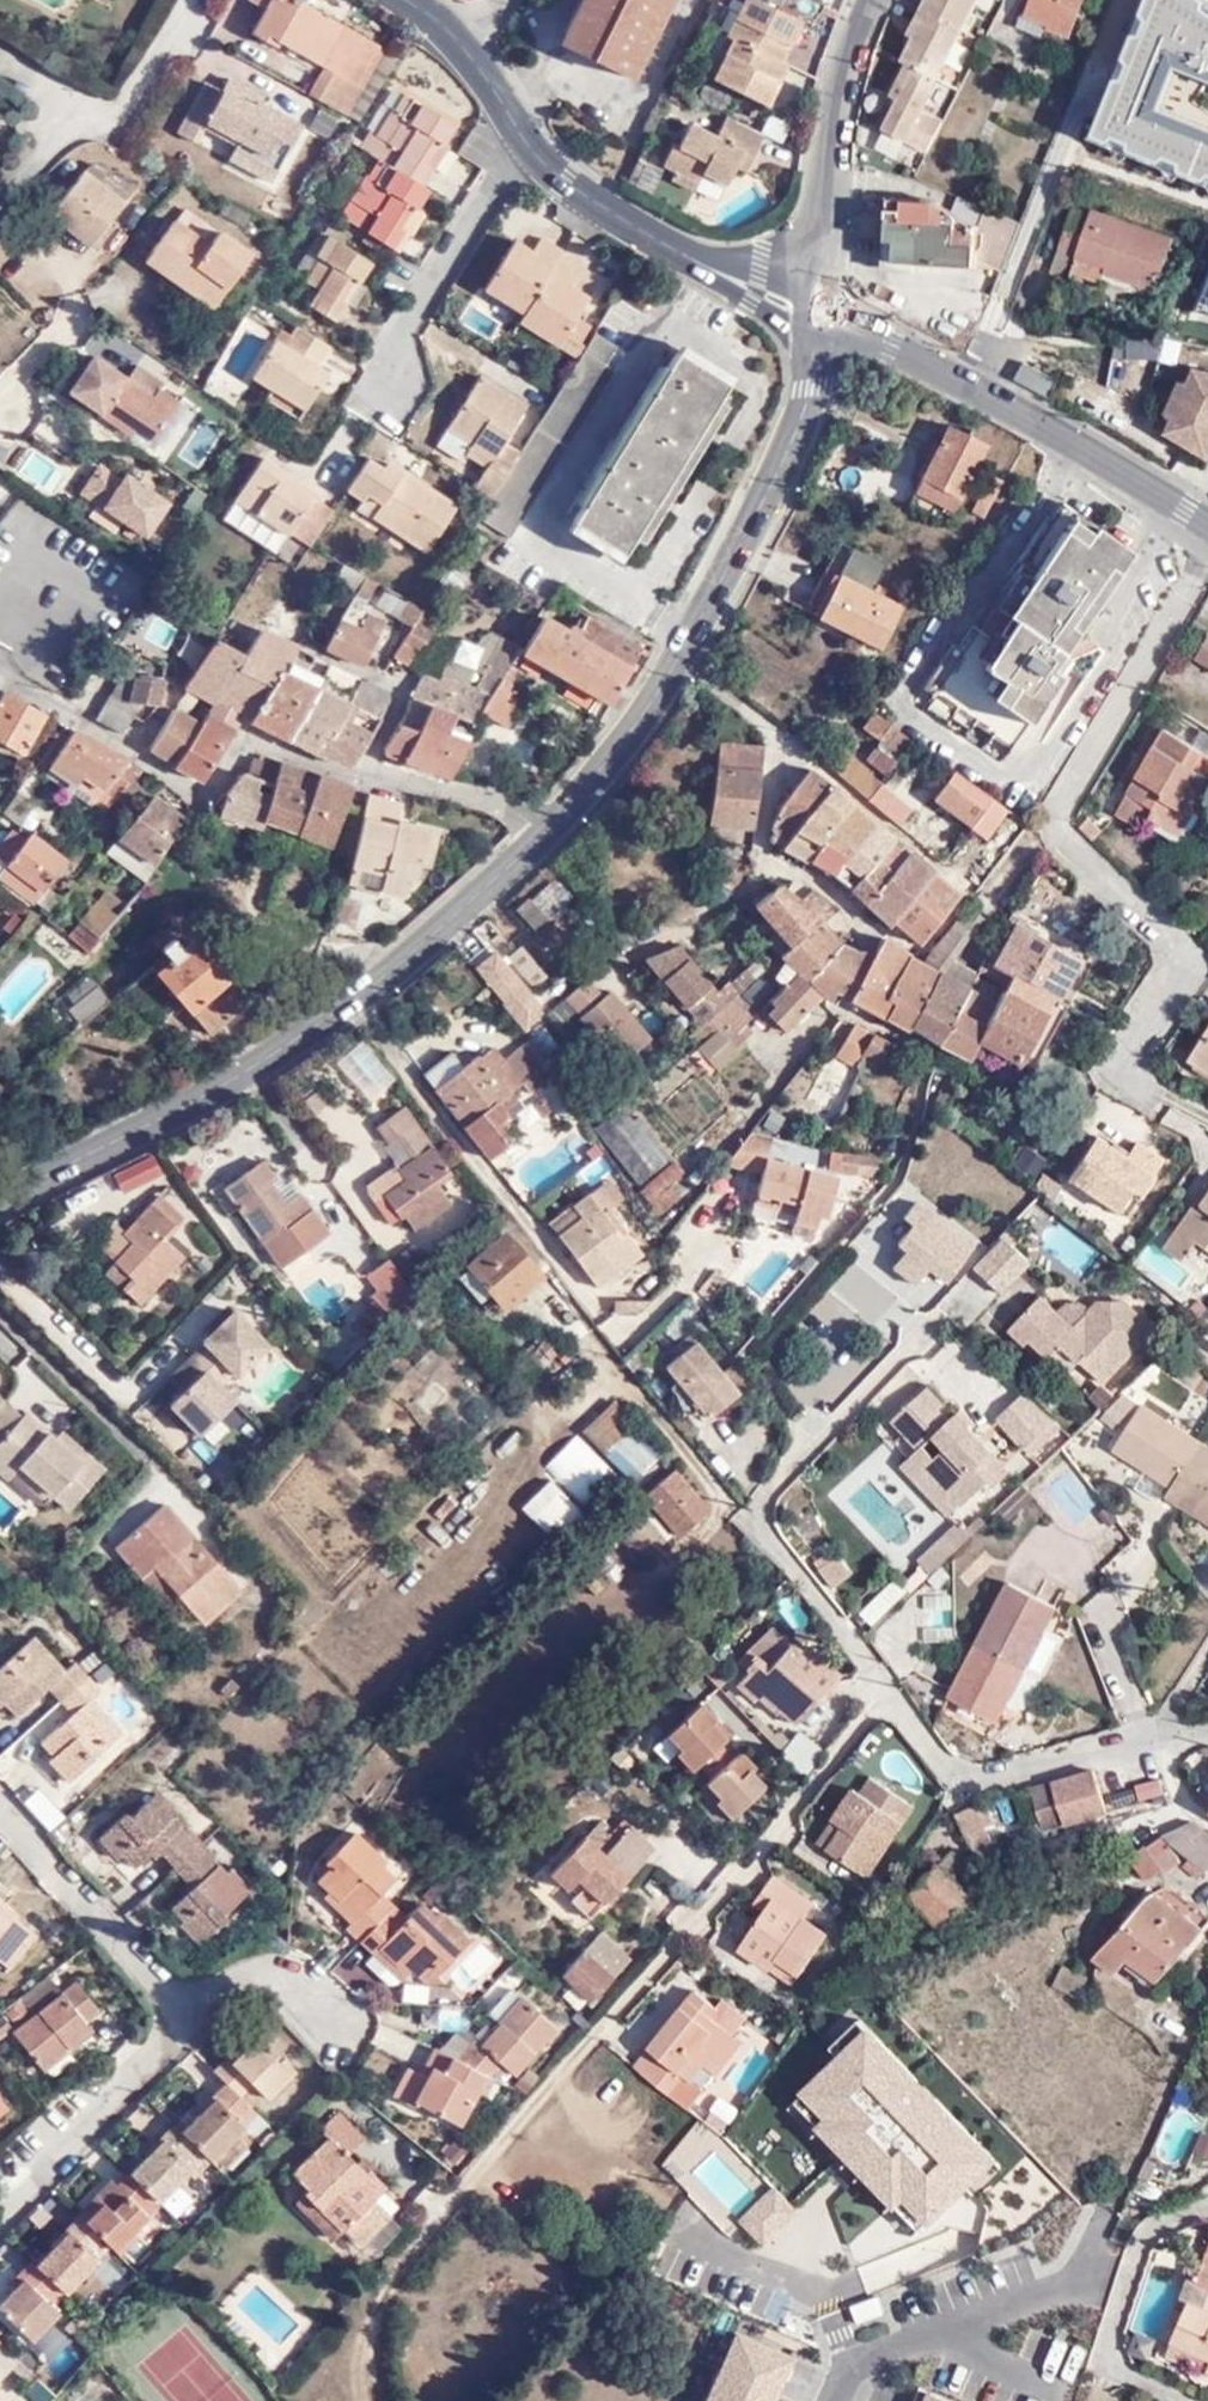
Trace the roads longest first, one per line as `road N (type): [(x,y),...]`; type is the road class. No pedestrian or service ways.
road 1 (tertiary): [(818,311),(815,385),(804,417),(739,552),(626,741),(556,825),(355,1002),(251,1070),(0,1209)]
road 2 (residential): [(1207,1737),(1139,1739),(982,1779),(962,1773),(774,1536),(769,1508),(789,1480),(938,1331)]
road 3 (tertiary): [(428,0),(469,45),(563,182),(602,213),(818,311)]
road 4 (tertiary): [(818,311),(1071,438),(1207,520)]
road 5 (residential): [(834,2400),(852,2368),(1090,2271)]
road 6 (residential): [(818,311),(860,45)]

